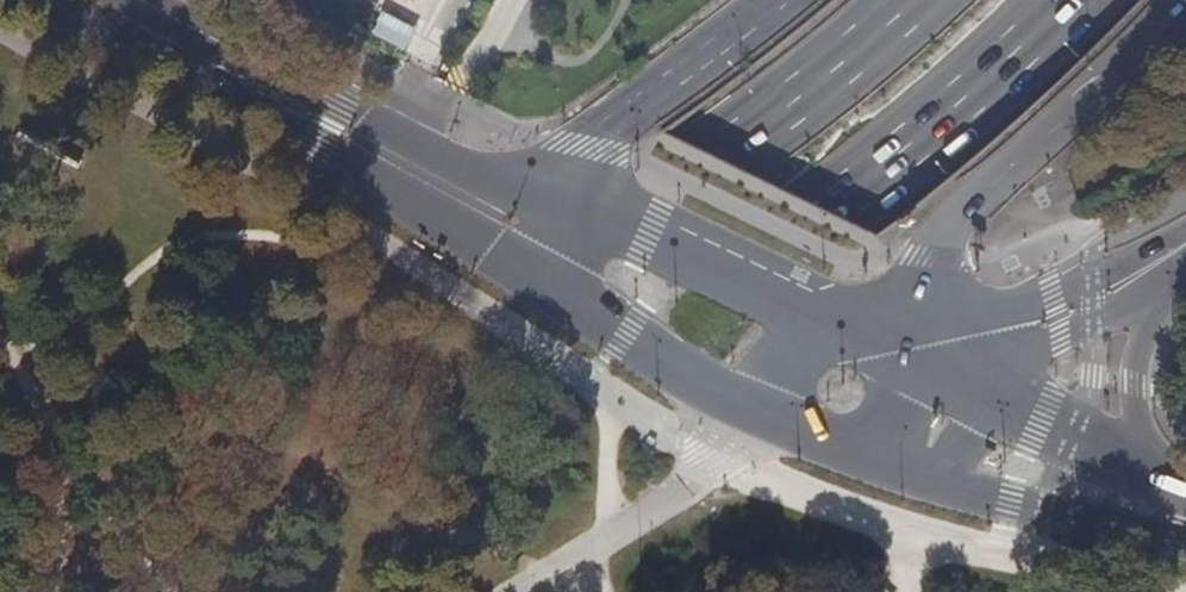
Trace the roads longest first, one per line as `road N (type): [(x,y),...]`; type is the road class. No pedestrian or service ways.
road 1 (trunk): [(144,591),(833,207),(979,88),(1069,0)]
road 2 (trunk): [(915,0),(719,153),(0,555)]
road 3 (secondary): [(42,0),(352,164),(527,274)]
road 4 (secondary): [(565,198),(448,157),(139,0)]
road 5 (trunk): [(903,353),(953,229),(1182,0)]
road 6 (tertiary): [(1185,242),(903,353)]
road 7 (trunk): [(771,0),(609,120),(565,198)]
road 8 (secondary): [(822,311),(565,198)]
road 9 (secondary): [(527,274),(749,408)]
road 10 (secondary): [(936,480),(1185,544)]
road 11 (tertiary): [(989,397),(1011,358),(1170,283)]
road 12 (tertiary): [(1144,476),(1132,383),(1170,283)]
road 13 (secondary): [(1144,476),(989,397)]
road 14 (secondary): [(749,408),(865,456)]
road 15 (unclassified): [(822,311),(749,408)]

